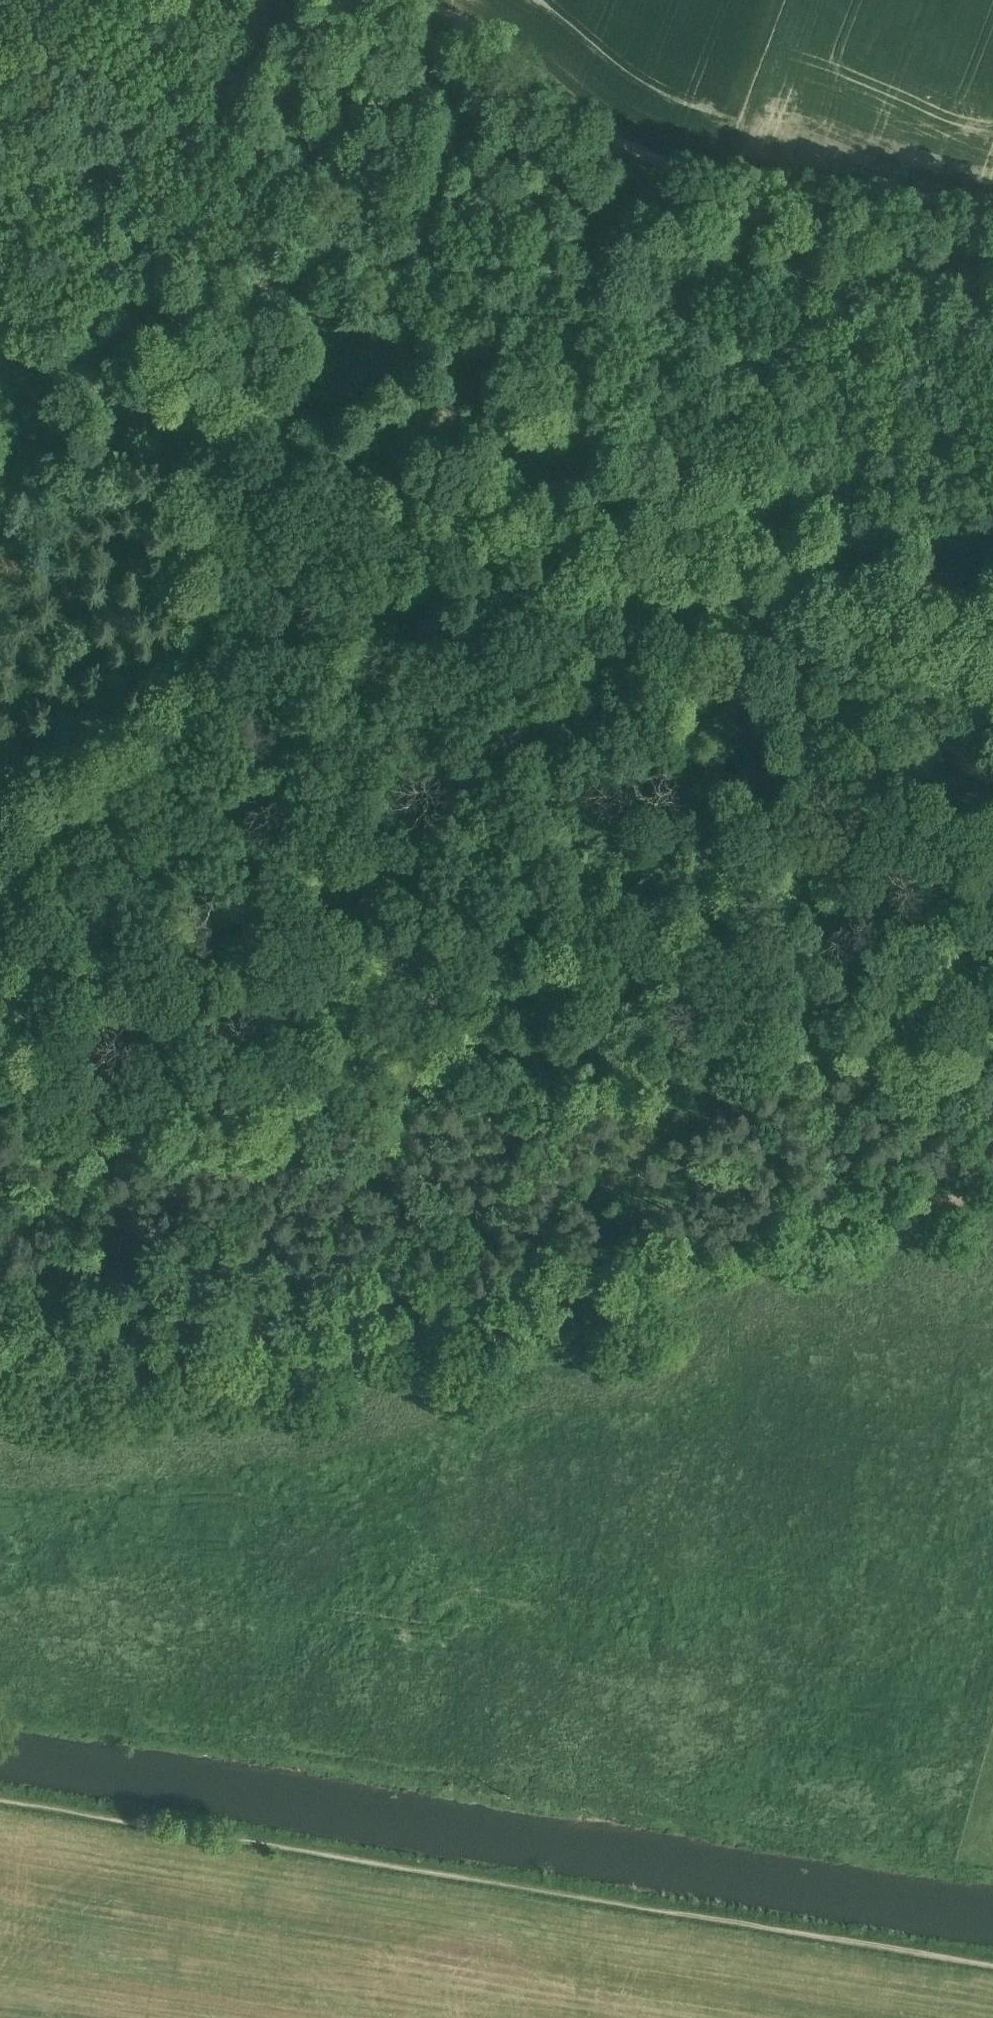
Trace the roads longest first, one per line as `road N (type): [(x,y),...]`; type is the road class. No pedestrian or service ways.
road 1 (track): [(0,1362),(624,1300),(758,1262),(881,1209),(992,1200)]

